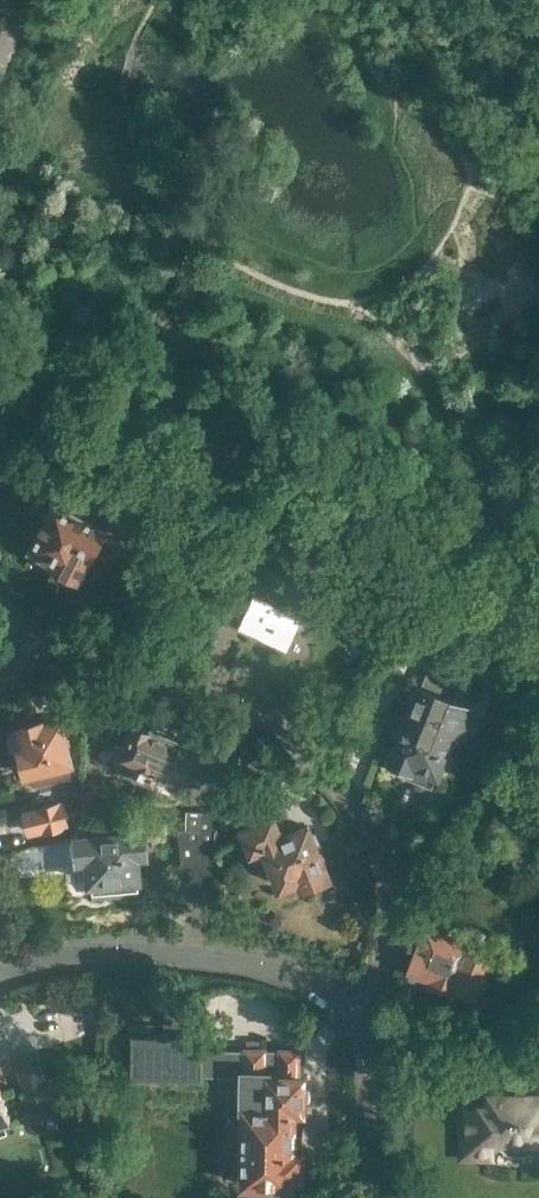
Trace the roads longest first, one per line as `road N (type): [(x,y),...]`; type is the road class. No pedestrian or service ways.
road 1 (residential): [(8,633),(89,647),(209,683),(313,746),(362,819),(393,910),(359,1007)]
road 2 (residential): [(0,972),(92,948),(156,942),(294,967),(359,1007)]
road 3 (residential): [(359,1007),(370,1197)]

